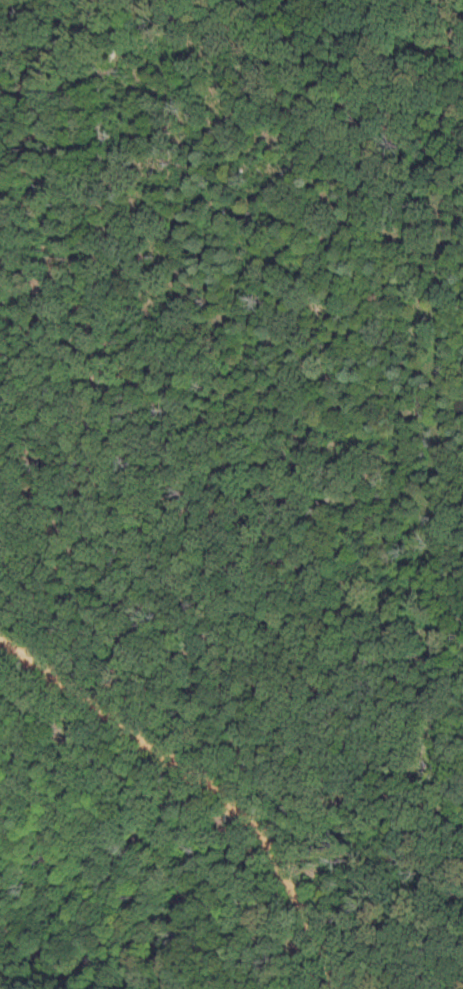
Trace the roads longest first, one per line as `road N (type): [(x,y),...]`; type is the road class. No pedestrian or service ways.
road 1 (residential): [(349,988),(284,859),(234,803),(0,636)]

